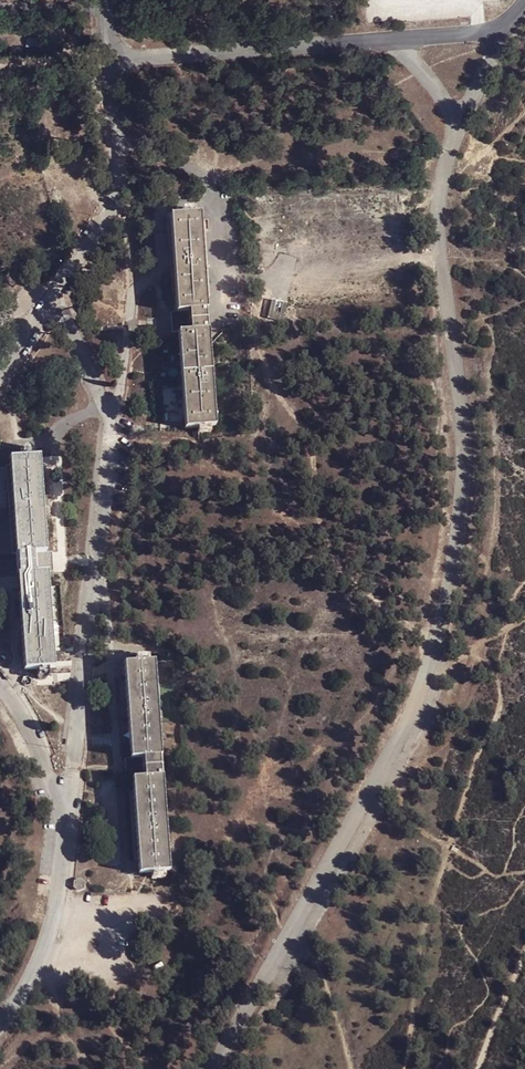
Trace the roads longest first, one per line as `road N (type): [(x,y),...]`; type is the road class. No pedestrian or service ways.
road 1 (unclassified): [(458,126),(440,200),(441,254),(466,463),(437,653),(402,750),(214,1068)]
road 2 (unclassified): [(67,820),(111,421),(69,324),(46,306)]
road 3 (unclassified): [(383,39),(112,61),(107,0)]
road 4 (unclassified): [(0,1024),(53,924),(67,820)]
road 5 (unclassified): [(46,306),(112,209),(119,142)]
road 6 (unclassified): [(67,820),(14,702),(0,688)]
road 7 (unclassified): [(507,23),(383,39)]

